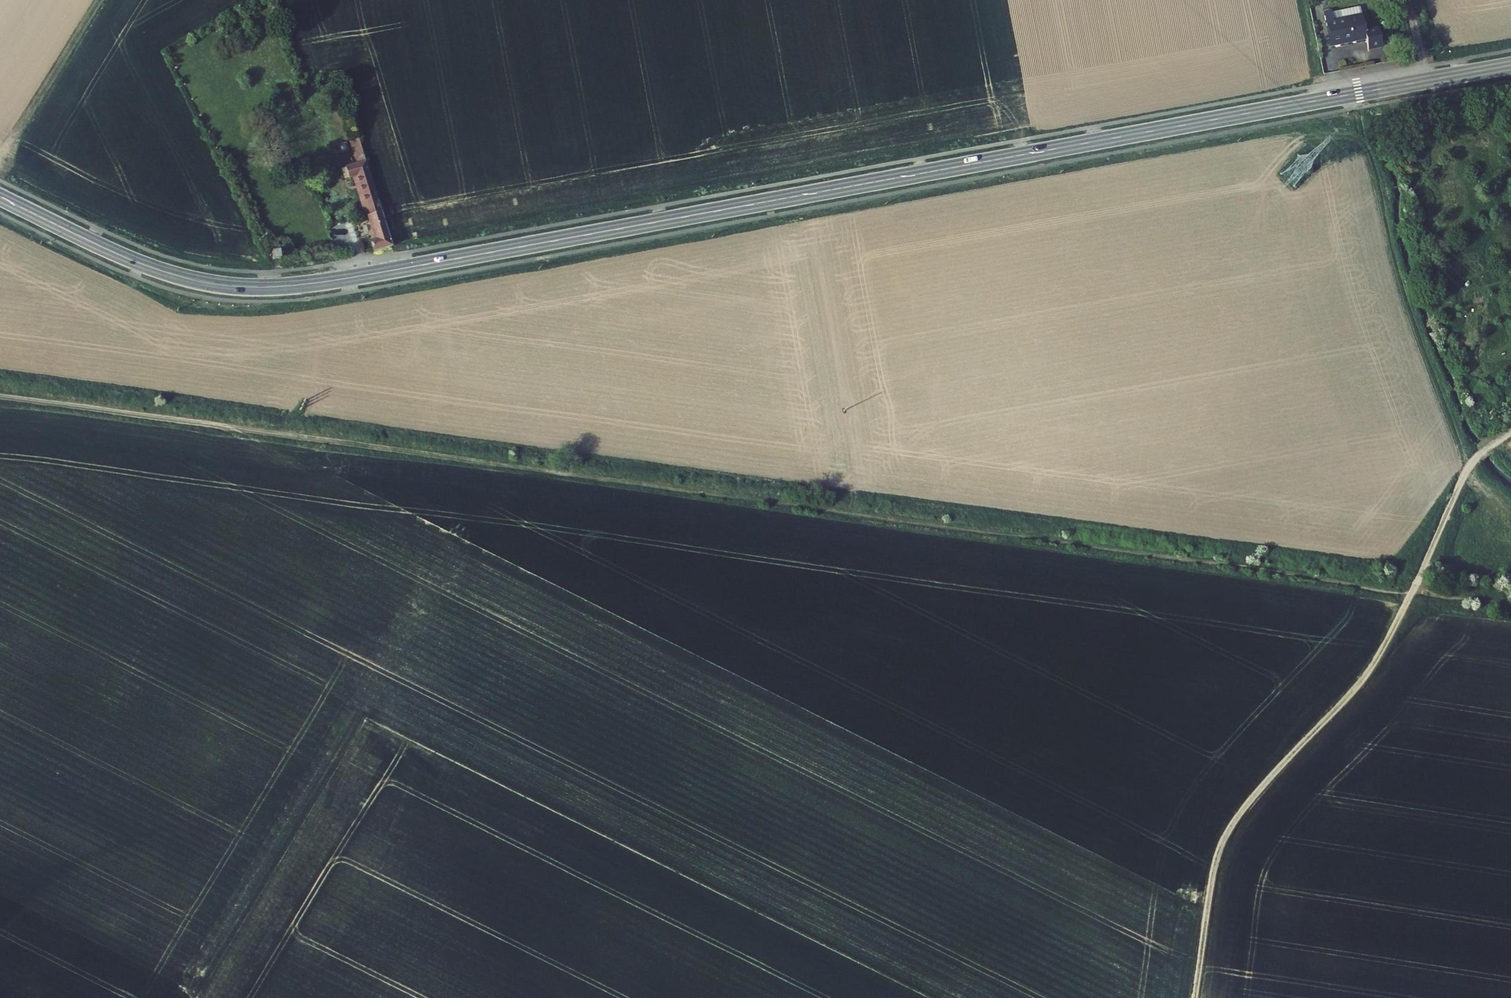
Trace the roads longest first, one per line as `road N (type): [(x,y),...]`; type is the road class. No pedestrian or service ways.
road 1 (tertiary): [(0,197),(138,263),(254,288),(753,205)]
road 2 (tertiary): [(1510,66),(753,205)]
road 3 (track): [(1510,432),(1467,471),(1401,616),(1365,676),(1232,826),(1204,895),(1190,997)]

